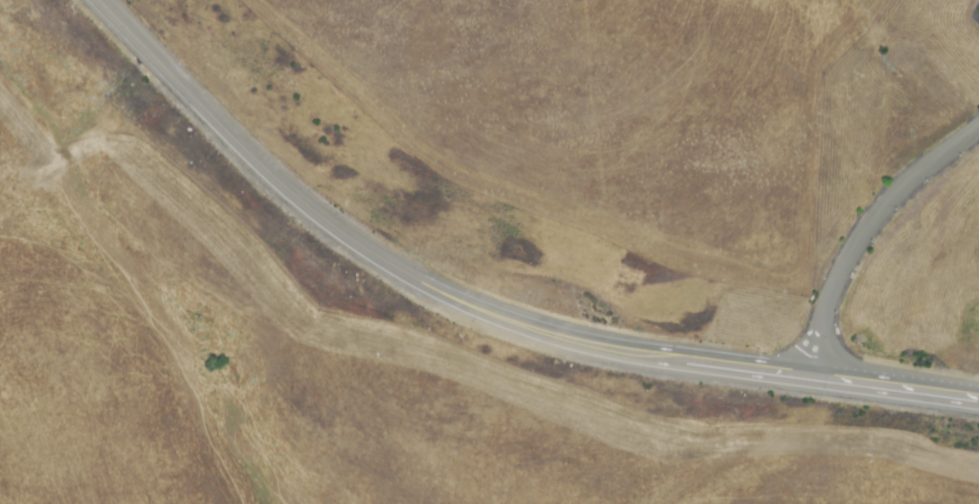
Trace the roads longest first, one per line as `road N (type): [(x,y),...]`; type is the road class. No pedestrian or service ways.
road 1 (secondary): [(390,265),(500,320),(576,344),(821,381)]
road 2 (secondary): [(100,0),(265,168),(390,265)]
road 3 (secondary): [(821,381),(978,400)]

